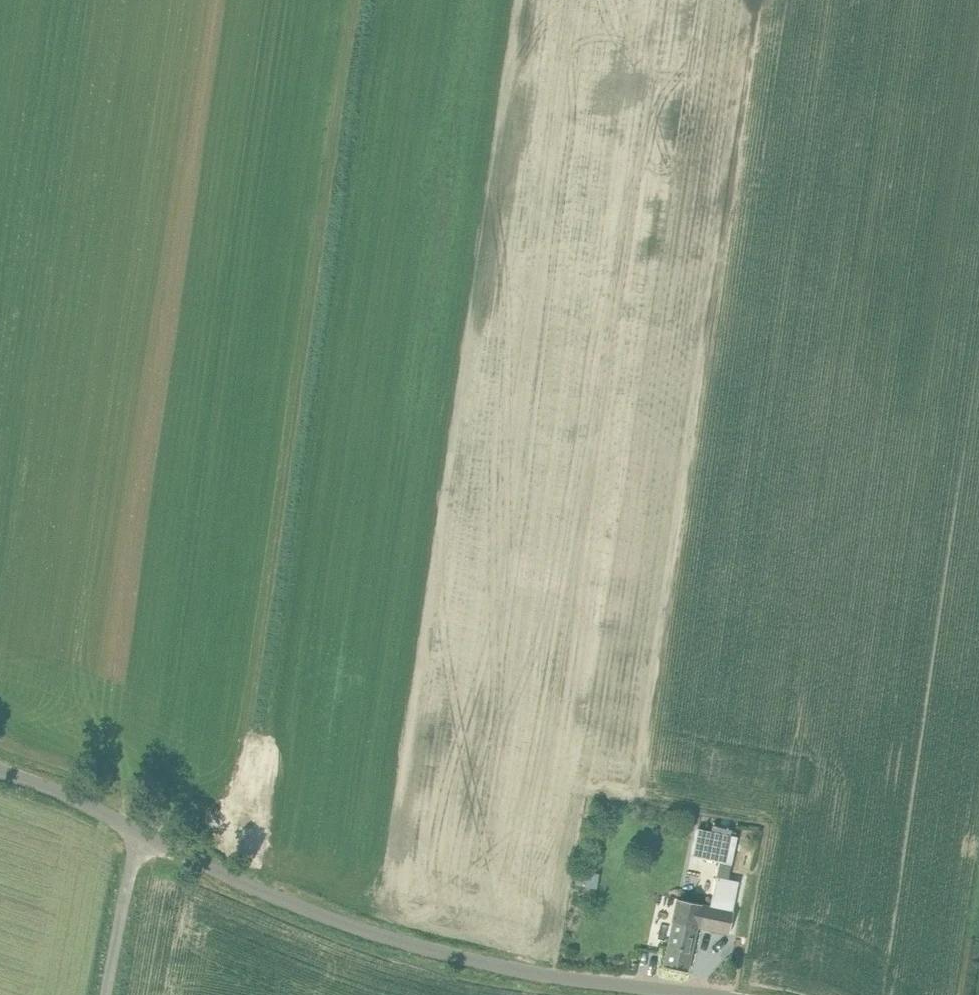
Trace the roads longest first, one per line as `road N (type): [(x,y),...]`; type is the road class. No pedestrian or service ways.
road 1 (unclassified): [(709,994),(445,955),(296,906),(141,832)]
road 2 (unclassified): [(104,994),(141,832)]
road 3 (unclassified): [(141,832),(0,772)]

